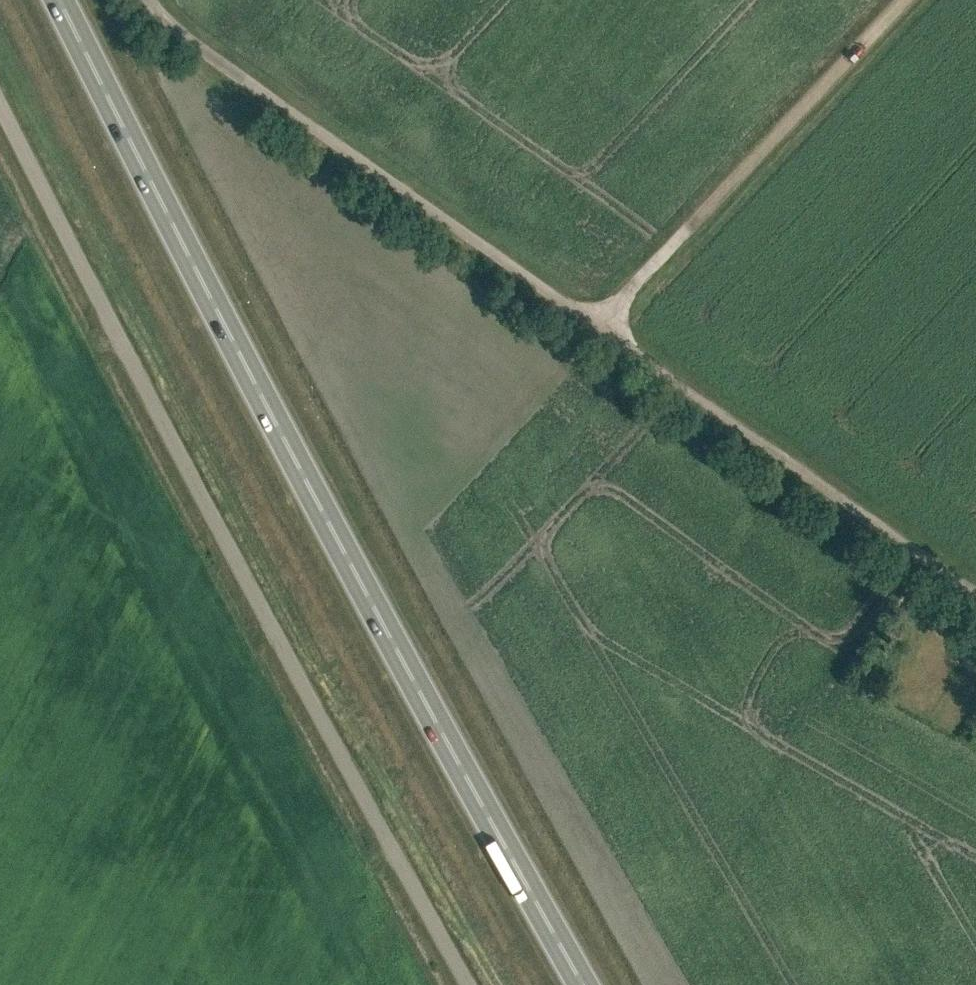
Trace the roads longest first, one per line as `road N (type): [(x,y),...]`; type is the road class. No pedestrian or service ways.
road 1 (trunk): [(585,984),(381,622),(56,0)]
road 2 (unclassified): [(975,594),(149,9)]
road 3 (unclassified): [(468,984),(207,508),(0,105)]
road 4 (track): [(596,325),(907,0)]

